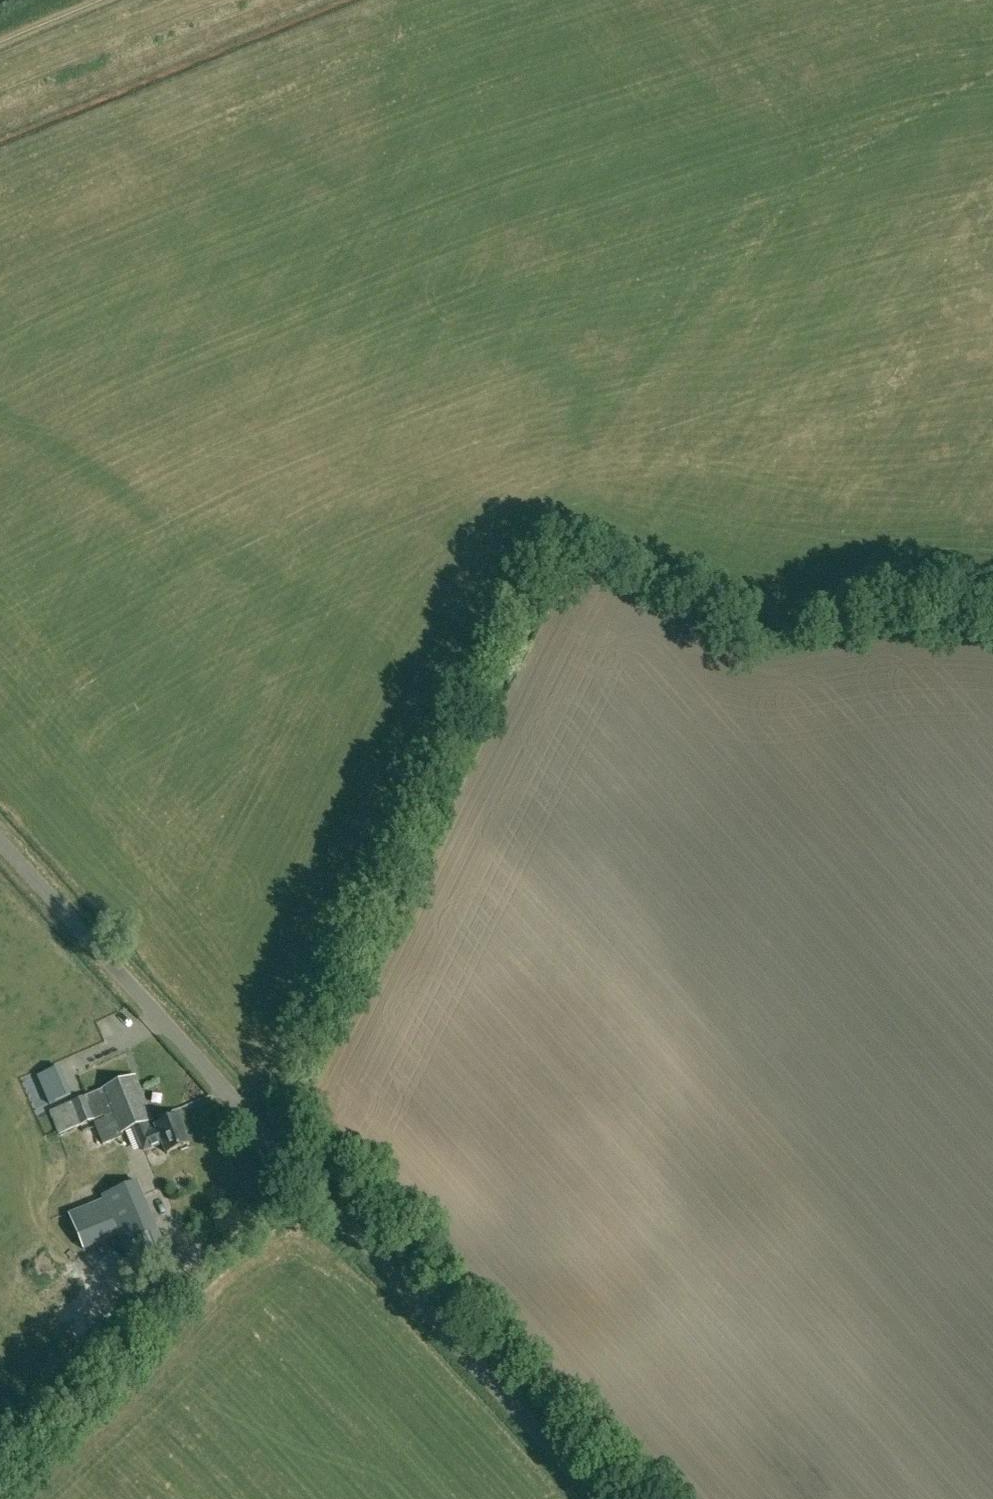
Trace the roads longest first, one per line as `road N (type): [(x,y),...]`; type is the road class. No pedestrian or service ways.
road 1 (unclassified): [(597,1498),(0,839)]

